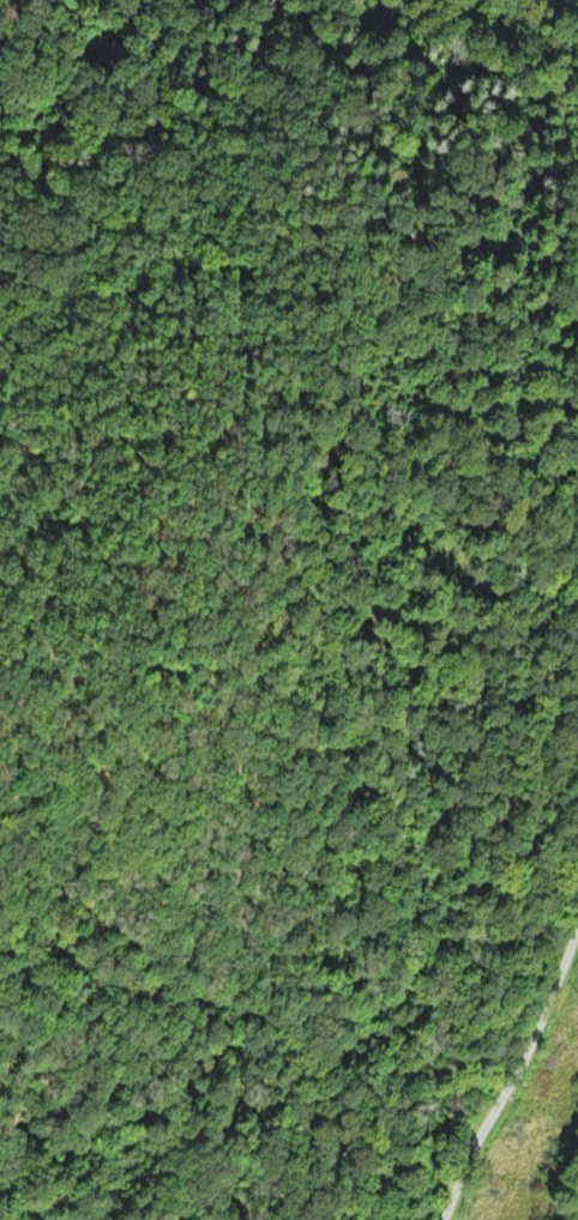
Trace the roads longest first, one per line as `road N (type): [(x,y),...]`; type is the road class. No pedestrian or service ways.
road 1 (residential): [(442,1219),(577,902)]

